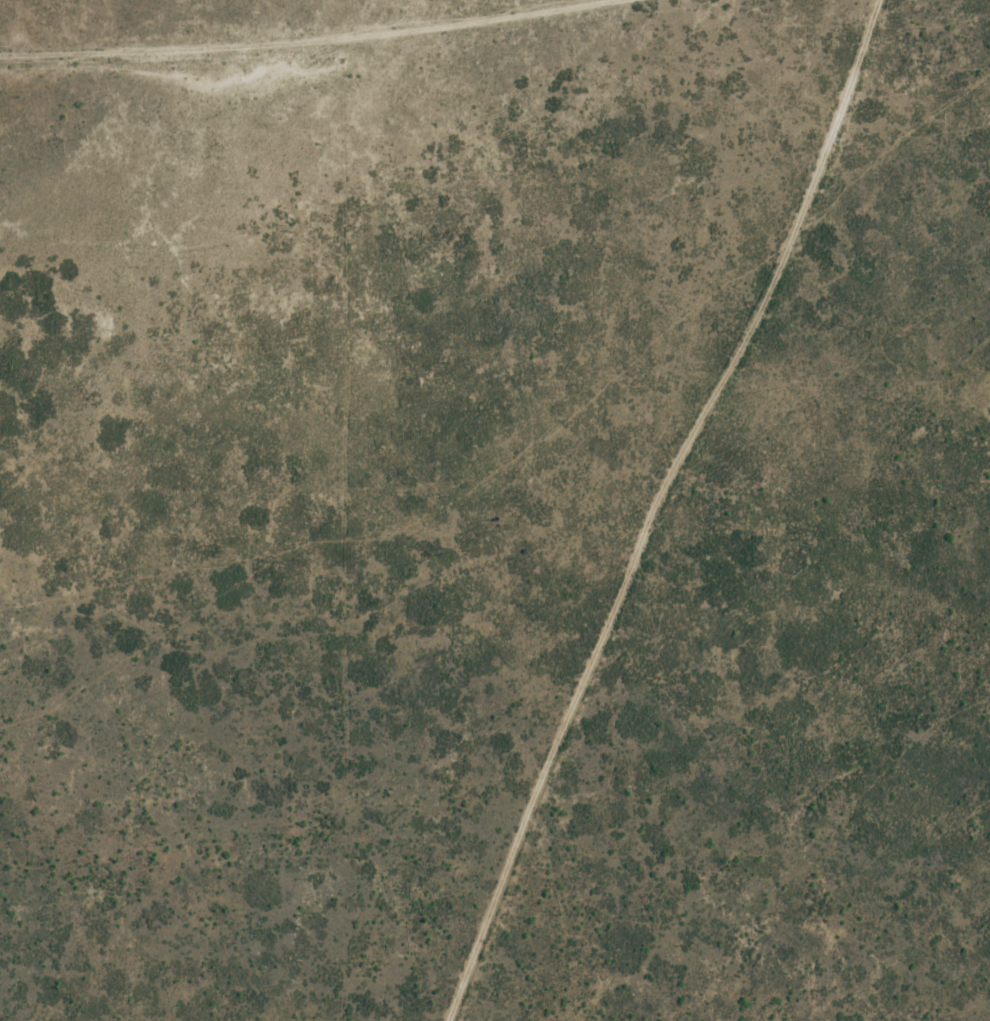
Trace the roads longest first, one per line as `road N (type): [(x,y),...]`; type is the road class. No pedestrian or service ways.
road 1 (residential): [(865,0),(818,75),(620,541),(574,720),(447,1020)]

